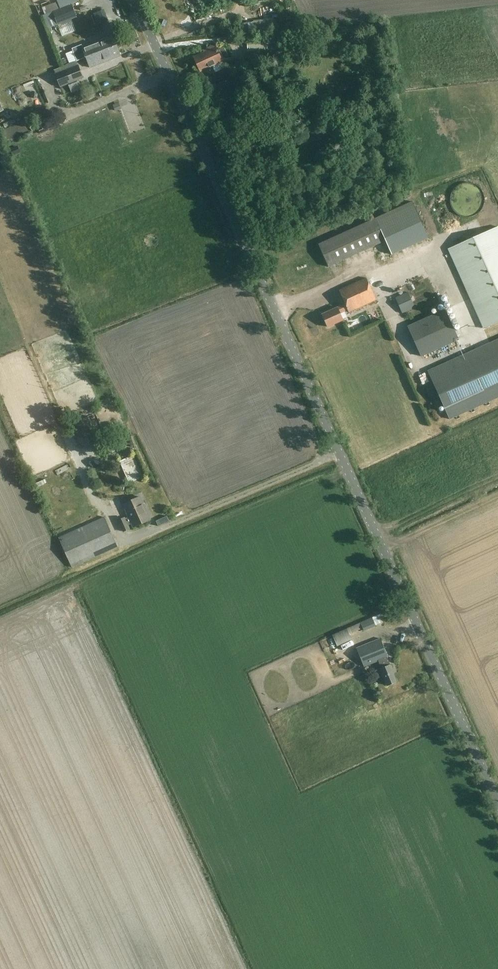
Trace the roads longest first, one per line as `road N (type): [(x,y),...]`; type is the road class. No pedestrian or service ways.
road 1 (tertiary): [(497,803),(133,0)]
road 2 (track): [(382,546),(497,492)]

